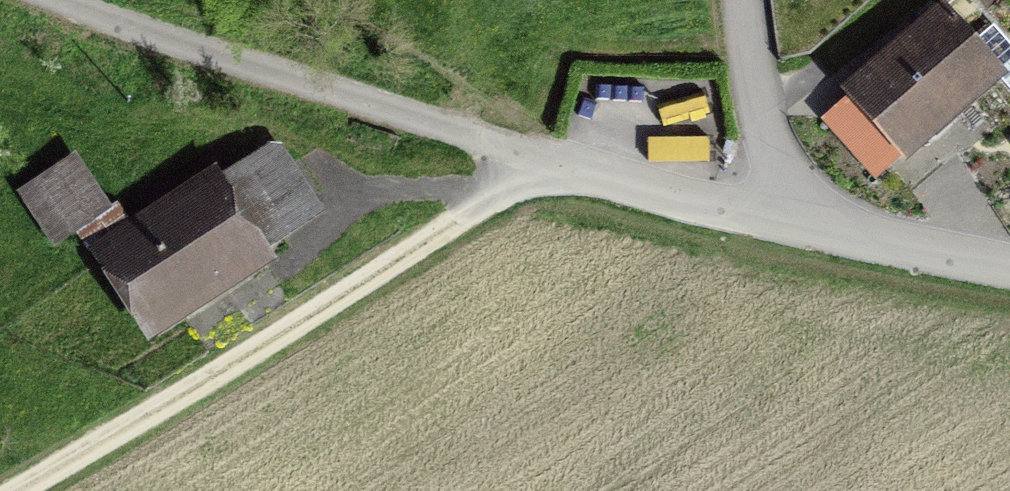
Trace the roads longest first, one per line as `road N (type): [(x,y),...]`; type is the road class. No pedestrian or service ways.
road 1 (residential): [(806,223),(190,55),(58,0)]
road 2 (track): [(8,490),(492,203),(521,178),(533,148)]
road 3 (unclassified): [(806,223),(763,133),(746,0)]
road 4 (residential): [(1009,262),(806,223)]

